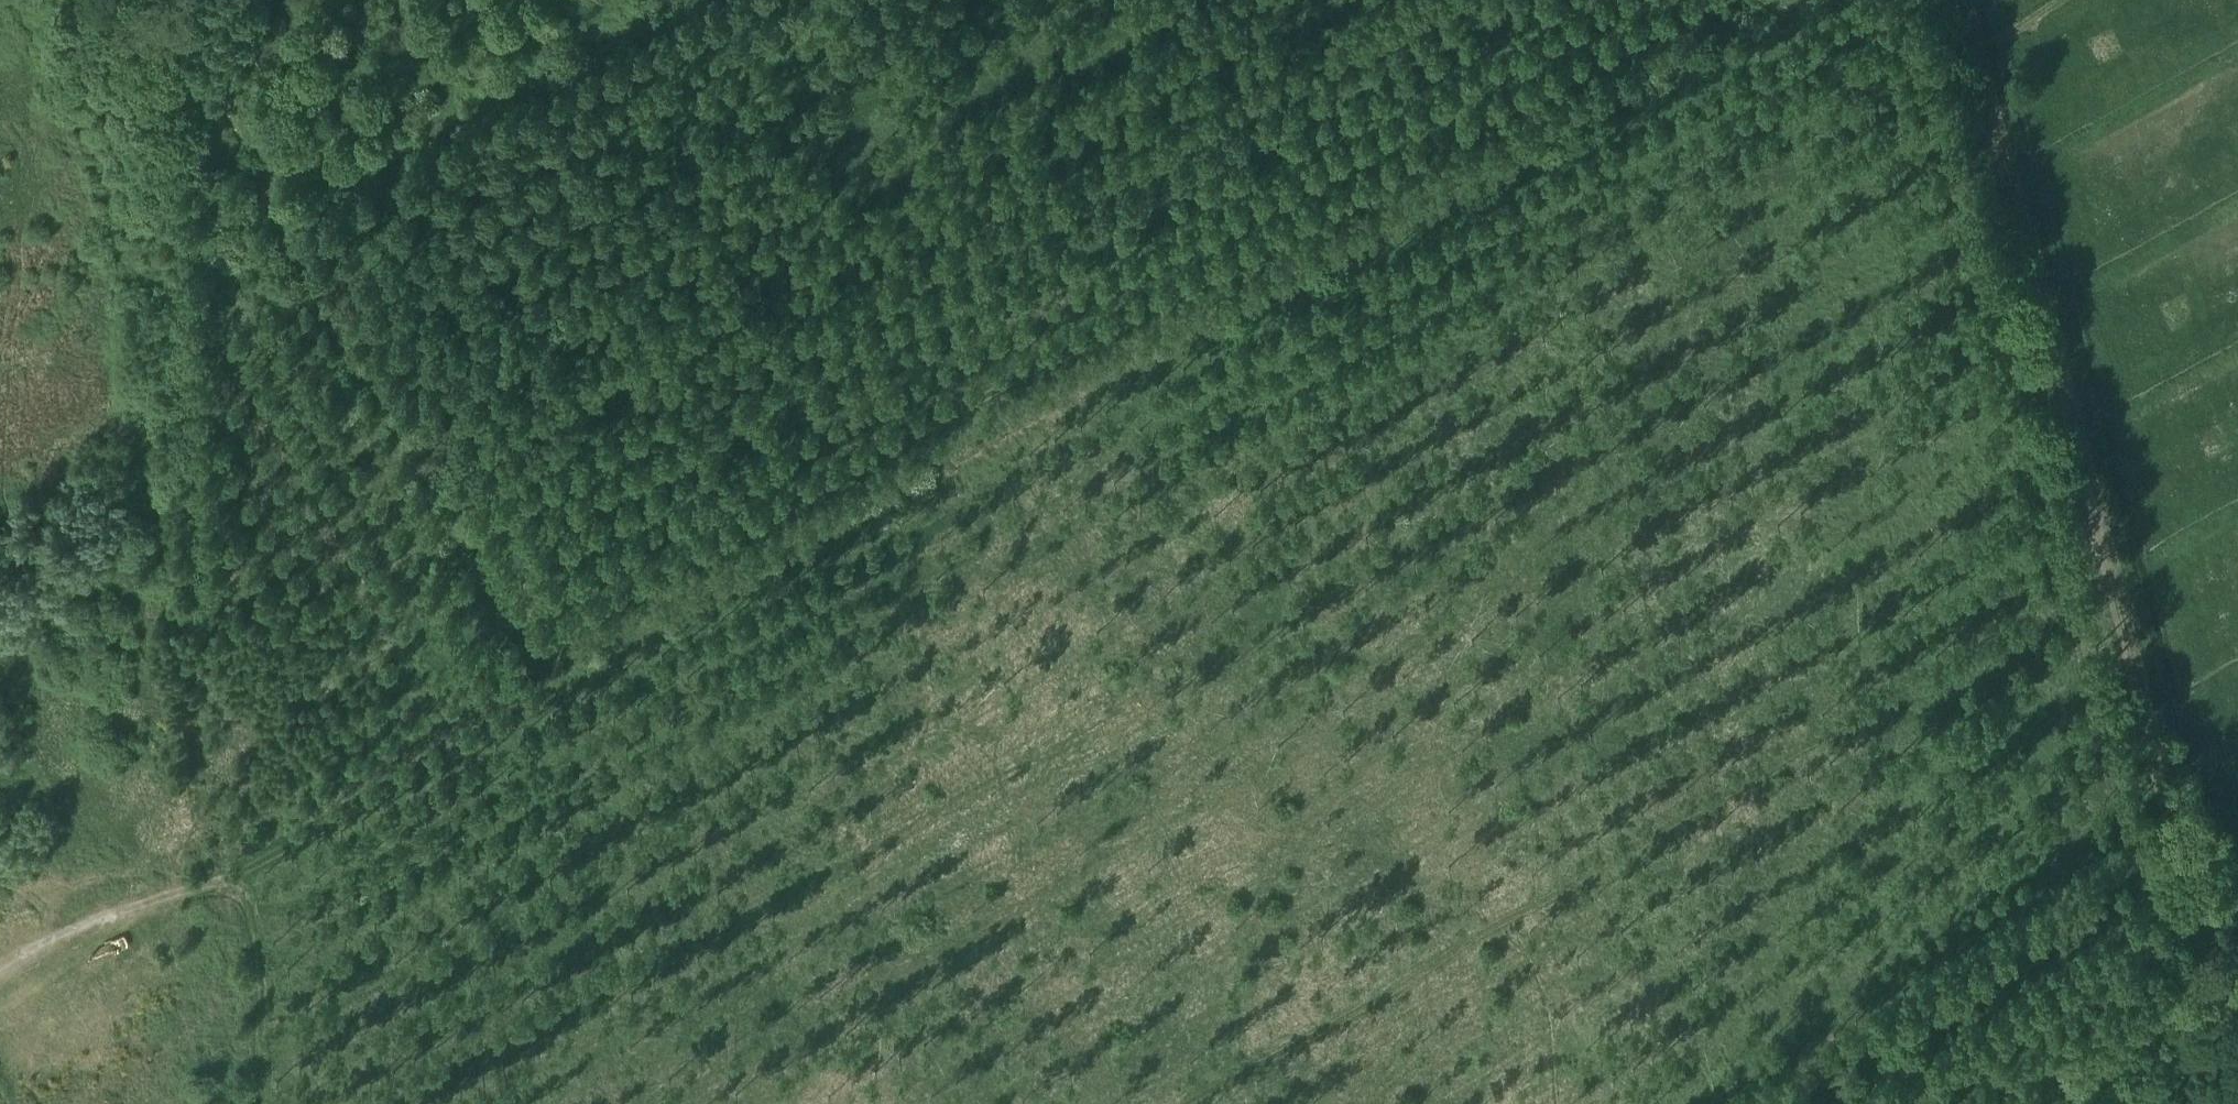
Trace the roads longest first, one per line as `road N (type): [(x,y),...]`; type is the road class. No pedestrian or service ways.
road 1 (track): [(562,671),(577,635),(1725,0)]
road 2 (track): [(2237,1055),(2162,739),(1961,0)]
road 3 (track): [(577,635),(557,592),(331,245),(333,223),(760,0)]
road 4 (track): [(0,963),(239,873),(517,731),(562,671)]

